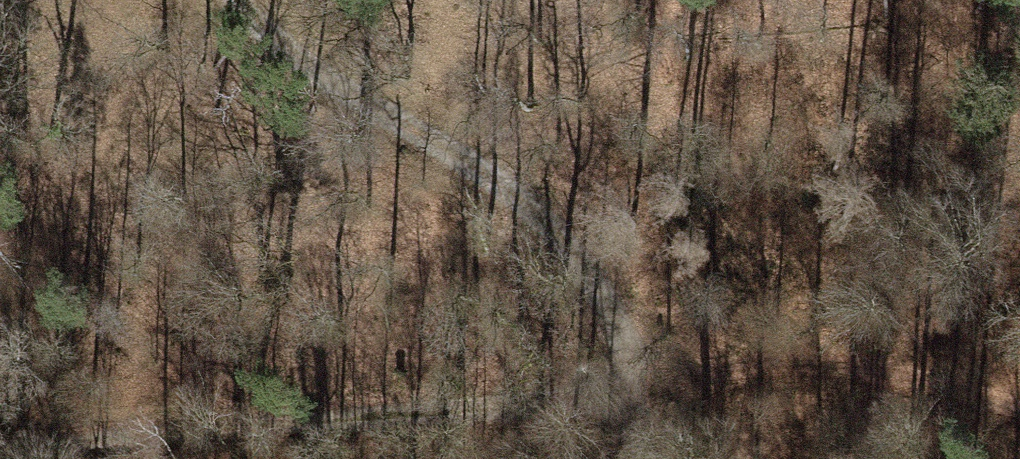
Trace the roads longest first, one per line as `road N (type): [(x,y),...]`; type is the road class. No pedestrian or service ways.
road 1 (track): [(650,390),(0,448)]
road 2 (track): [(650,390),(587,278),(492,180),(314,58),(248,0)]
road 3 (track): [(887,372),(650,390)]

